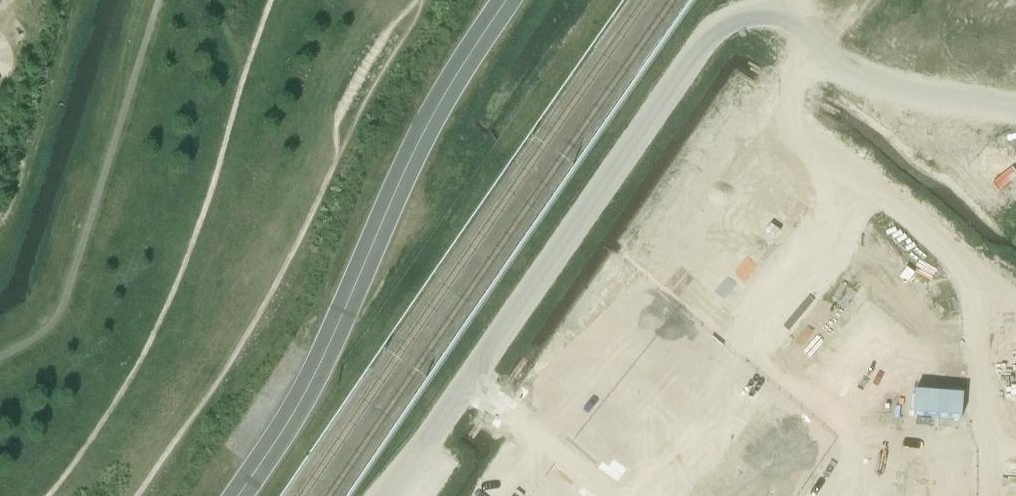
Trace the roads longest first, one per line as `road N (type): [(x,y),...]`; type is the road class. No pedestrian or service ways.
road 1 (track): [(793,19),(733,32),(670,88),(426,438)]
road 2 (track): [(790,0),(802,39),(832,71),(878,88),(1015,111)]
road 3 (residential): [(1015,454),(854,440),(831,430),(773,374)]
road 4 (residential): [(773,374),(760,293),(772,133)]
road 5 (residential): [(773,374),(649,495)]

